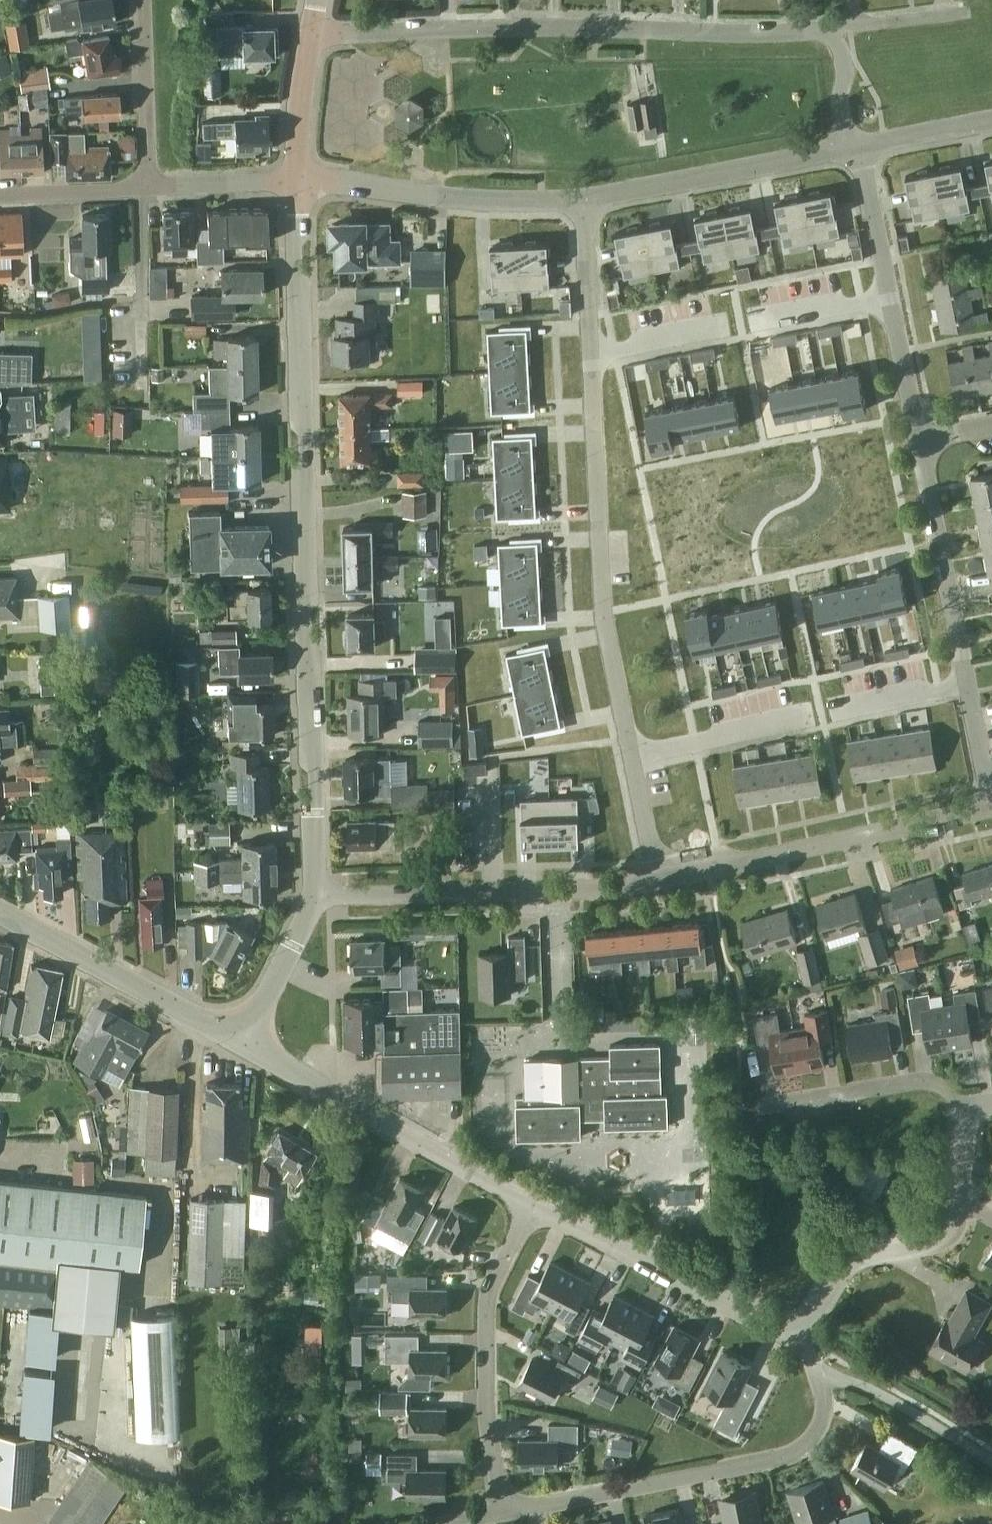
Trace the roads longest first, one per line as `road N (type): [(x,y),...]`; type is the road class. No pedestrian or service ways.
road 1 (tertiary): [(320,896),(299,181)]
road 2 (residential): [(720,869),(619,371),(593,361)]
road 3 (residential): [(654,884),(604,614),(593,361)]
road 4 (residential): [(312,34),(534,24),(831,28)]
road 5 (residential): [(506,1510),(795,1451),(824,1414),(813,1362)]
road 6 (residential): [(991,794),(921,437)]
road 7 (residential): [(532,1203),(240,1040)]
road 8 (residential): [(320,896),(654,884)]
road 9 (residential): [(797,1340),(852,1263),(935,1241),(951,1228),(969,1107)]
road 10 (residential): [(506,1510),(487,1428),(490,1283),(532,1203)]
road 11 (residential): [(797,1340),(532,1203)]
road 12 (residential): [(921,437),(862,145)]
road 13 (residential): [(299,181),(445,197),(583,201)]
road 14 (residential): [(720,869),(991,809)]
road 15 (residential): [(583,201),(851,148)]
road 16 (tertiary): [(240,1040),(0,911)]
road 17 (residential): [(969,1107),(922,1078),(763,1104)]
road 18 (unclassified): [(991,1459),(875,1388),(813,1362)]
road 19 (residential): [(147,187),(141,0)]
road 20 (tertiary): [(240,1040),(320,896)]
road 21 (residential): [(593,361),(583,201)]
road 22 (residential): [(147,187),(299,181)]
road 23 (tertiary): [(299,181),(312,34)]
road 24 (residential): [(0,197),(147,187)]
road 25 (residential): [(831,28),(968,12)]
road 26 (residential): [(862,145),(991,121)]
road 27 (residential): [(851,148),(841,107),(844,66),(831,28)]

